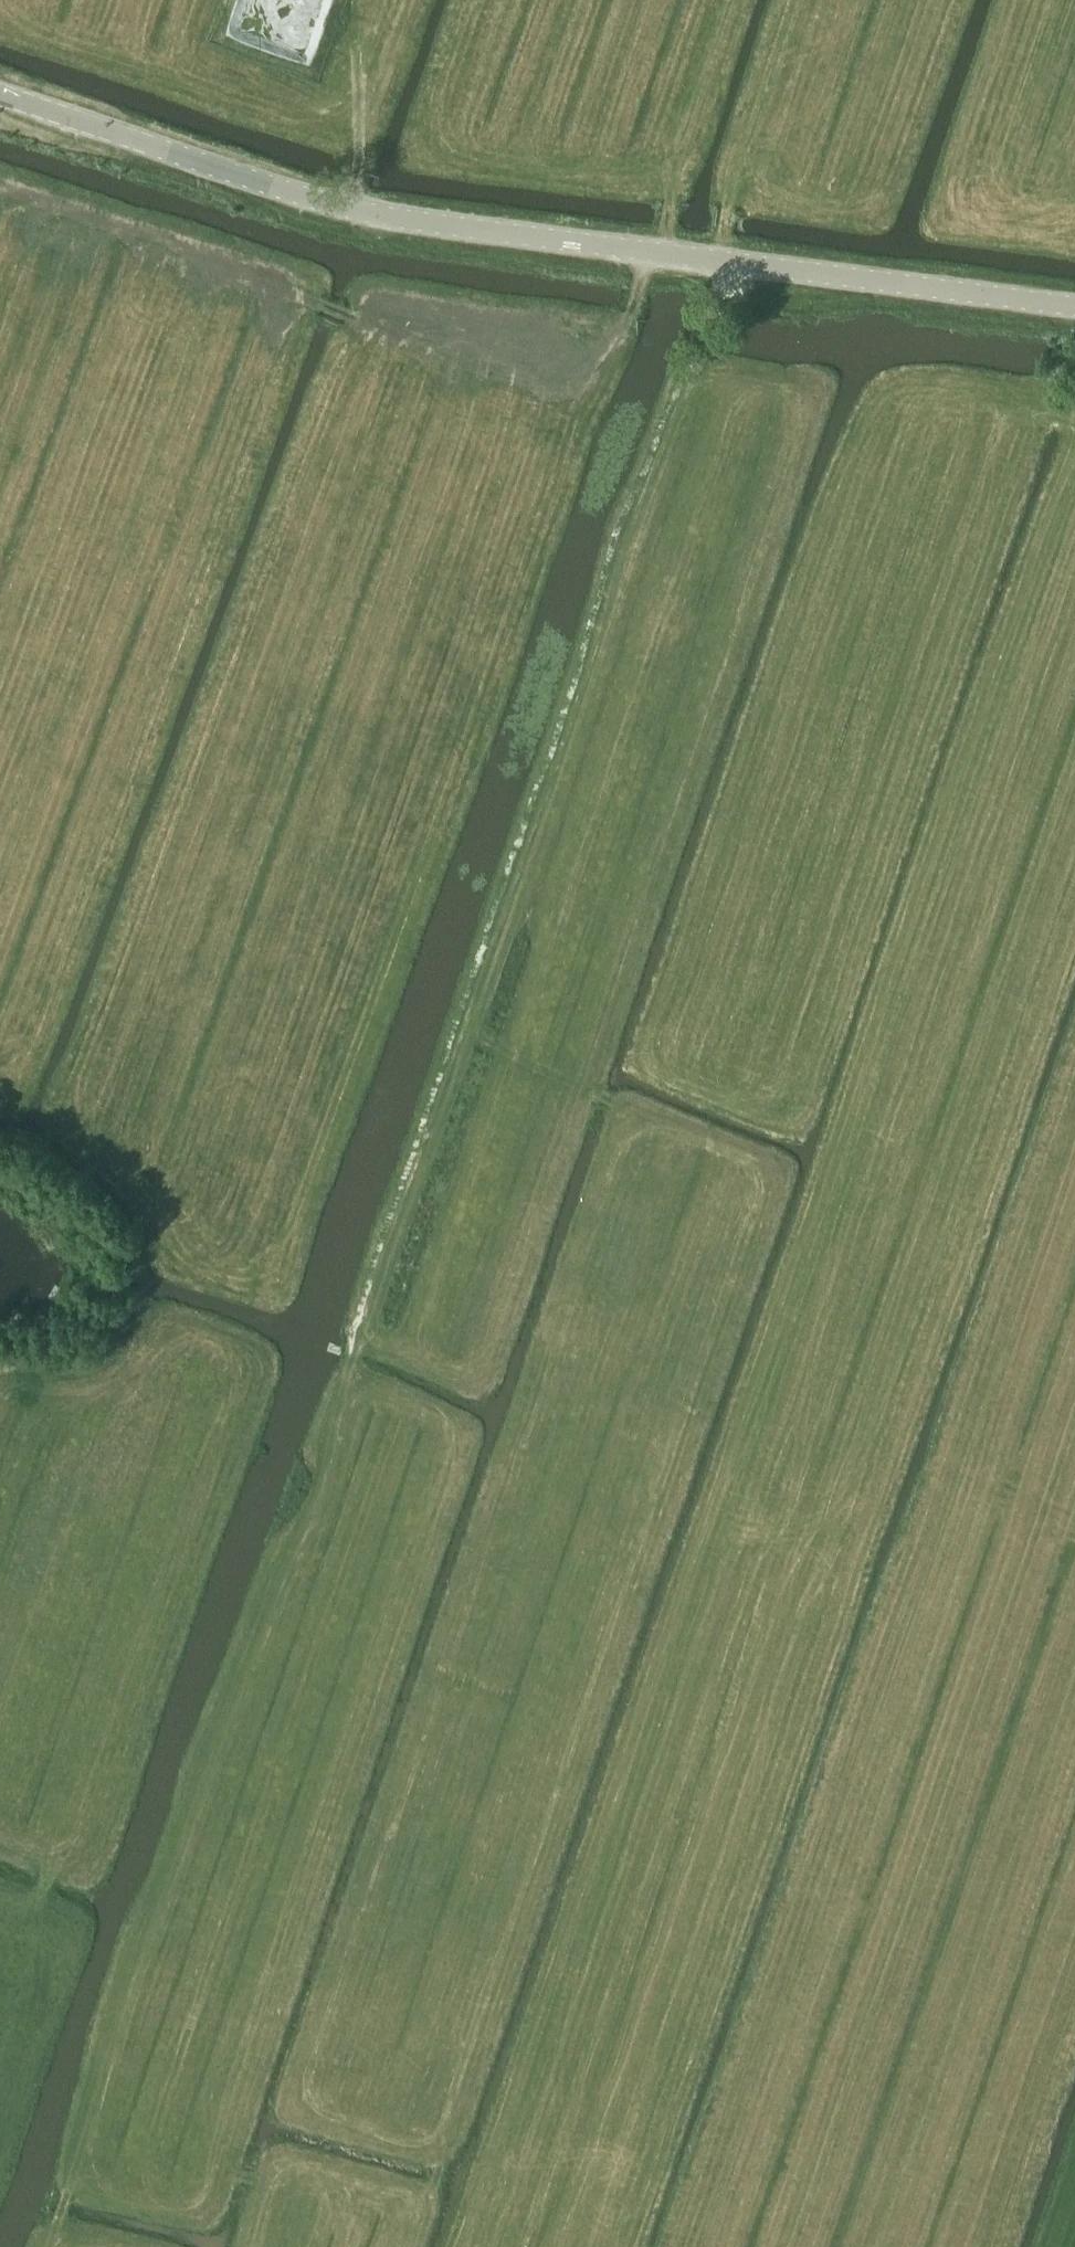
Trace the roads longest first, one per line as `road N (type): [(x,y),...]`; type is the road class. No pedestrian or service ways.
road 1 (unclassified): [(1074,306),(365,212),(0,96)]

